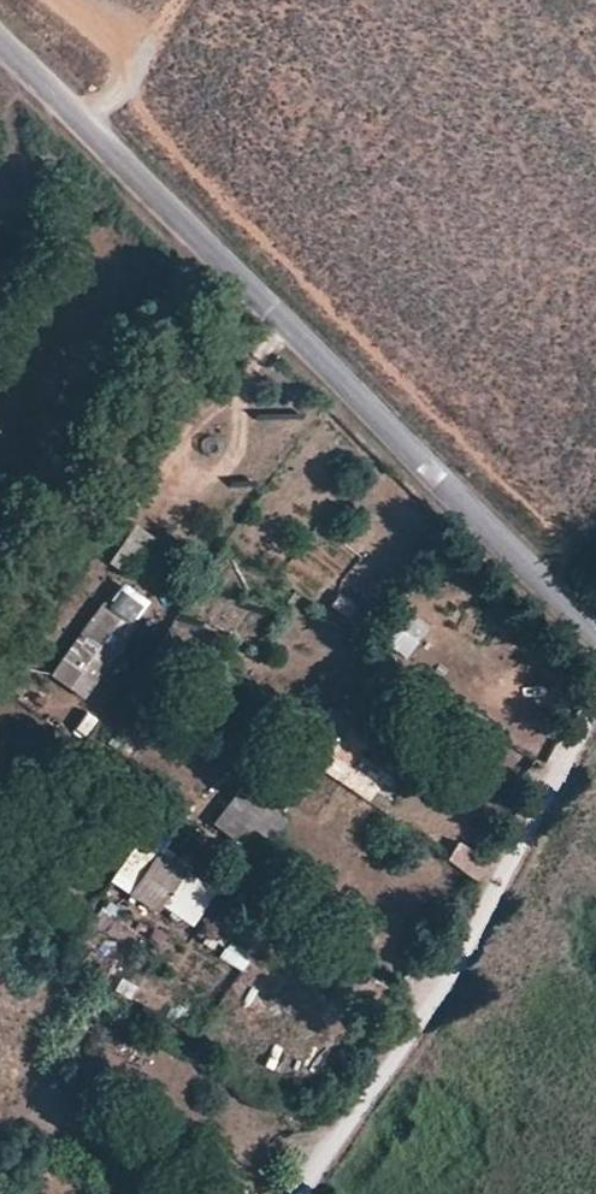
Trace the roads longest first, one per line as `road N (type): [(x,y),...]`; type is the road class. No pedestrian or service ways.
road 1 (unclassified): [(595,642),(0,45)]
road 2 (track): [(295,1193),(595,694)]
road 3 (track): [(174,0),(134,68),(65,109)]

